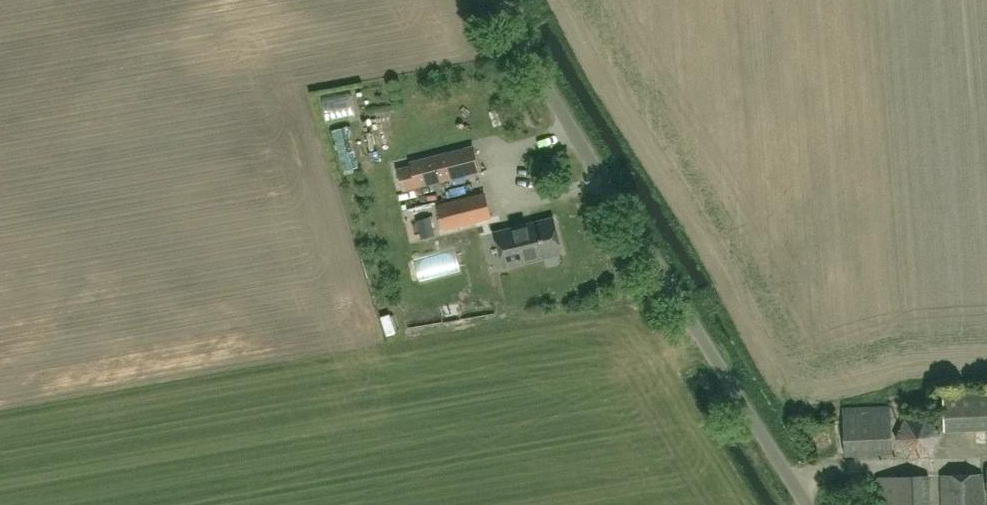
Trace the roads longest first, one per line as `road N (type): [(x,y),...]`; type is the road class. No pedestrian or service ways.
road 1 (unclassified): [(797,504),(622,238),(525,74),(496,0)]

